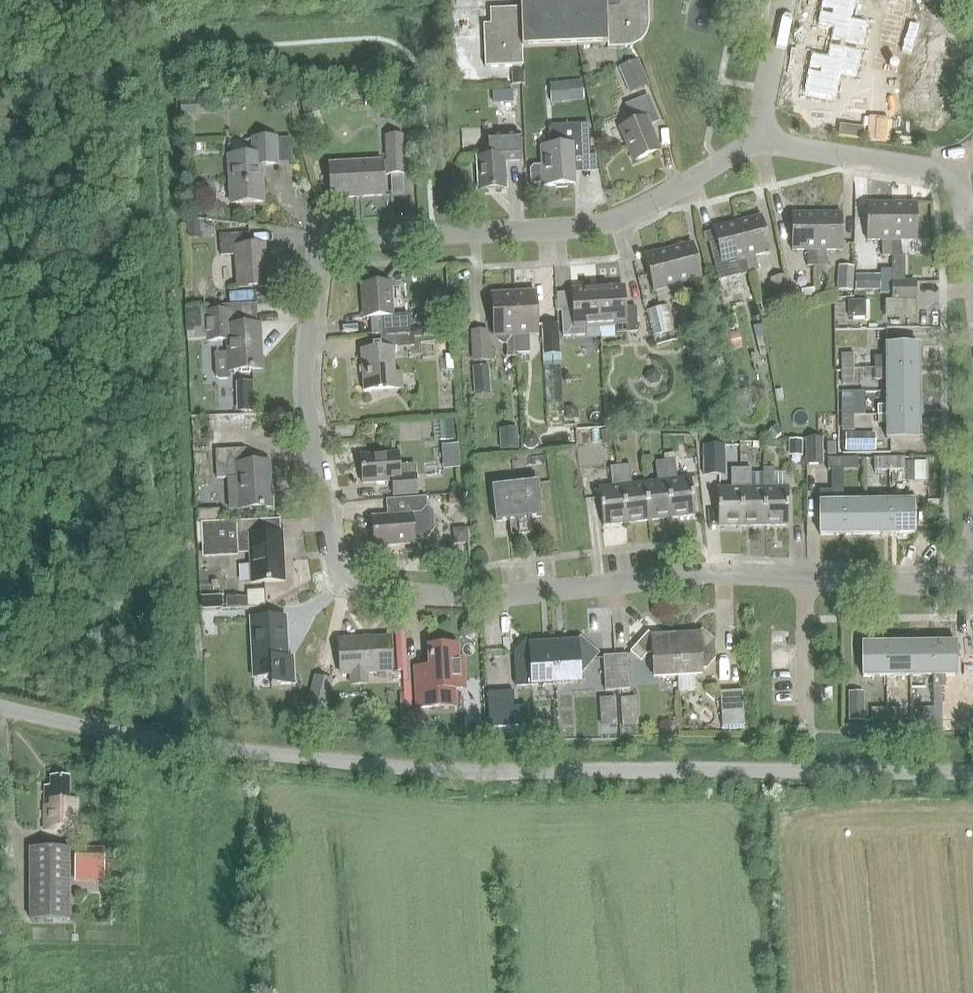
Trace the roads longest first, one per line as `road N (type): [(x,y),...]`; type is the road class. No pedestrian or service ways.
road 1 (residential): [(811,581),(735,577),(433,602),(350,585),(331,550),(314,465),(314,281),(331,252),(622,218),(755,138)]
road 2 (unclassified): [(972,773),(486,775),(124,735),(0,705)]
road 3 (residential): [(755,138),(964,182),(972,220)]
road 4 (unclassified): [(814,726),(811,581)]
road 5 (residential): [(956,581),(811,581)]
road 6 (residential): [(755,138),(787,0)]

